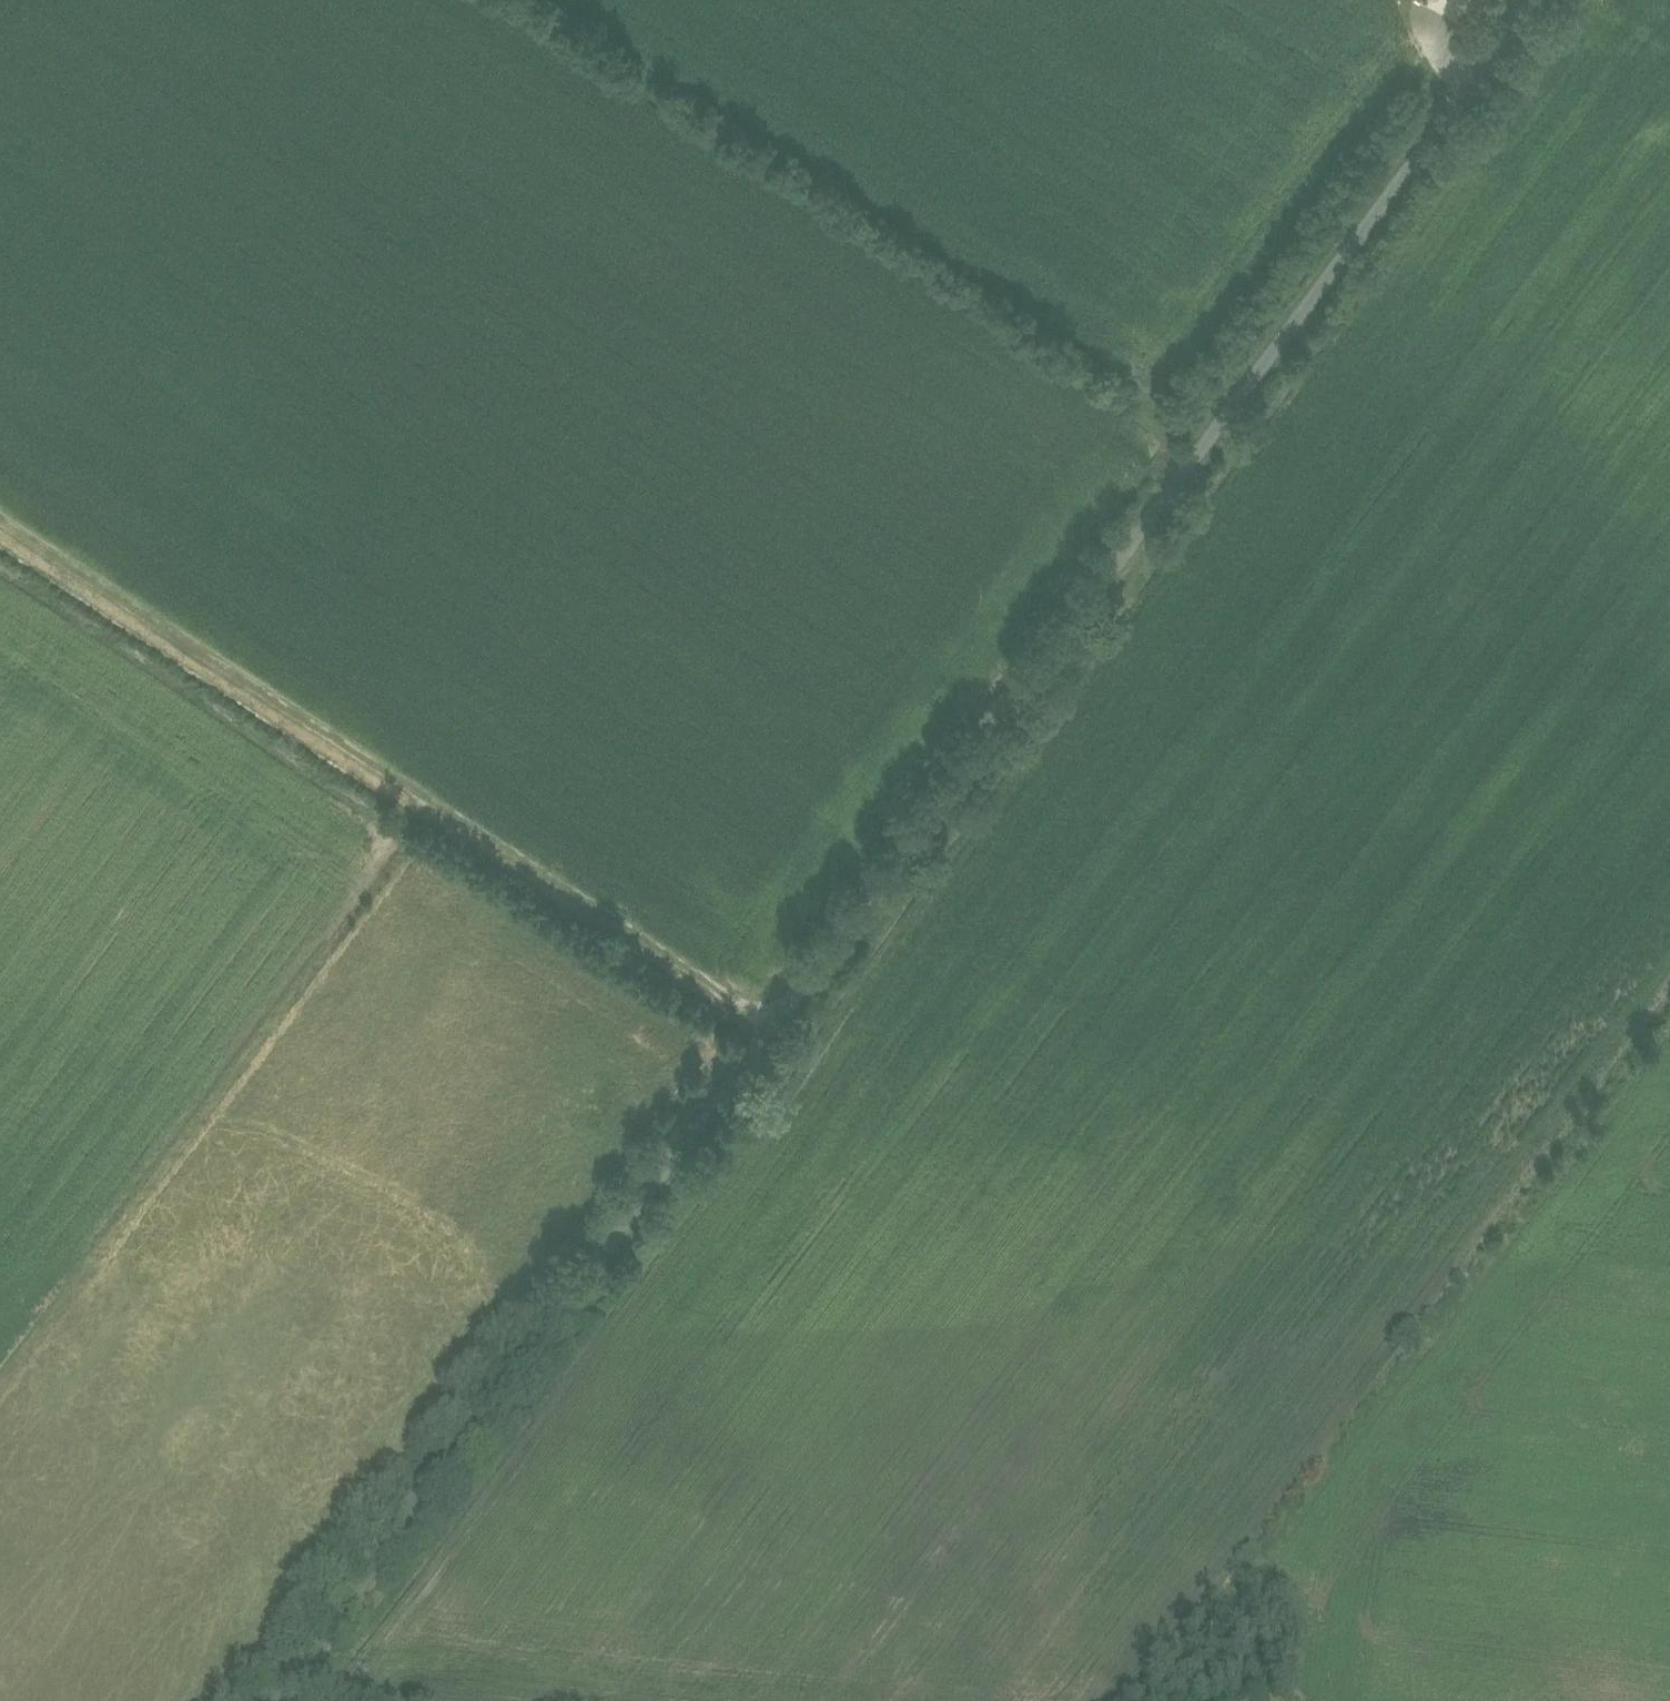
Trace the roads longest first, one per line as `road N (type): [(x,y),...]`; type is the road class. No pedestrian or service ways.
road 1 (residential): [(277,1700),(1537,0)]

